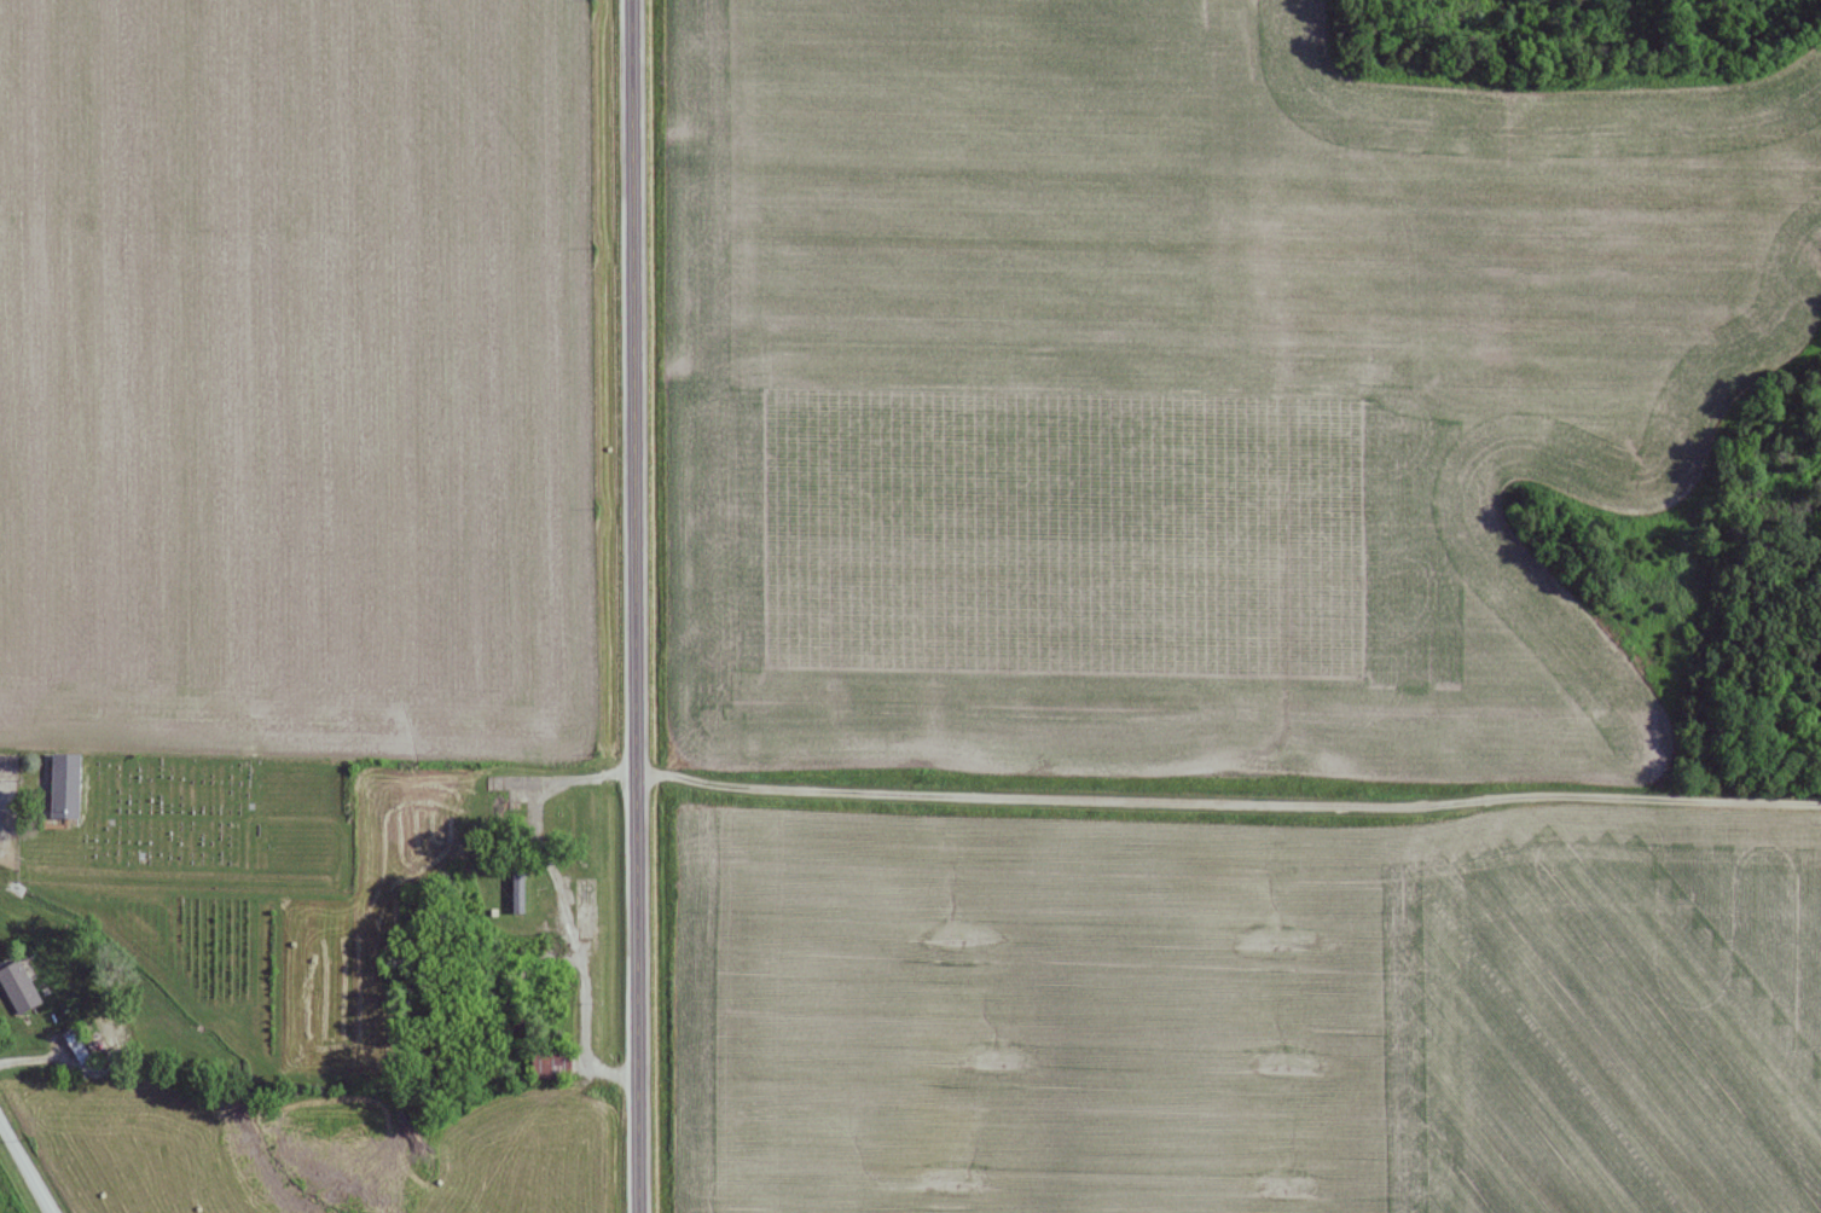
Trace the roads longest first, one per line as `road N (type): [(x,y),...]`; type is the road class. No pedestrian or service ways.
road 1 (primary): [(639,1212),(634,0)]

